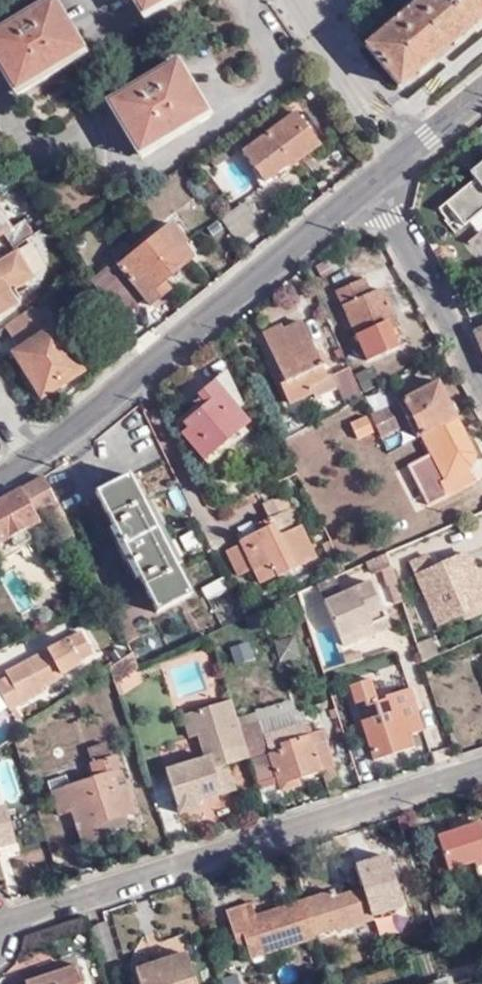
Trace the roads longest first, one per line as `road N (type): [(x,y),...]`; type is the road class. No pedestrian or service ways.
road 1 (residential): [(0,920),(481,766)]
road 2 (residential): [(39,452),(376,179)]
road 3 (residential): [(481,374),(376,179)]
road 4 (residential): [(376,179),(481,92)]

